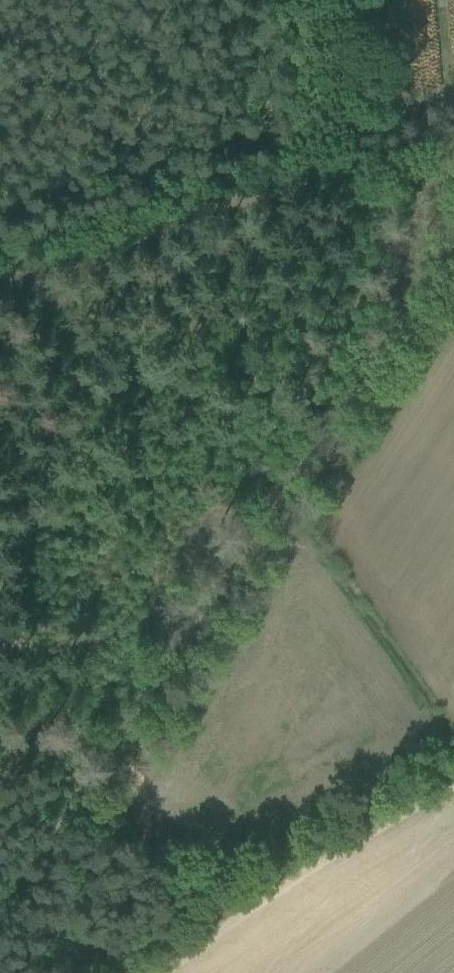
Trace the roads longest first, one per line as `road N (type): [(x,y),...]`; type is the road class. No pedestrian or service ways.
road 1 (track): [(0,915),(453,234)]
road 2 (track): [(0,280),(232,200),(453,140)]
road 3 (track): [(147,972),(335,841),(453,781)]

